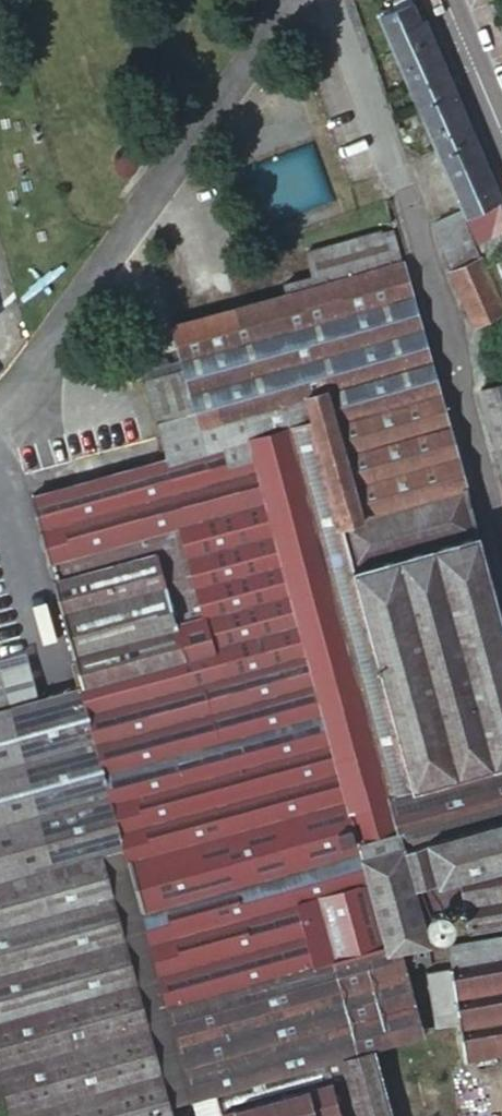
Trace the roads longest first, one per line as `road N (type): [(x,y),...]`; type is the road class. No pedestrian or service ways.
road 1 (primary): [(501,132),(445,0)]

